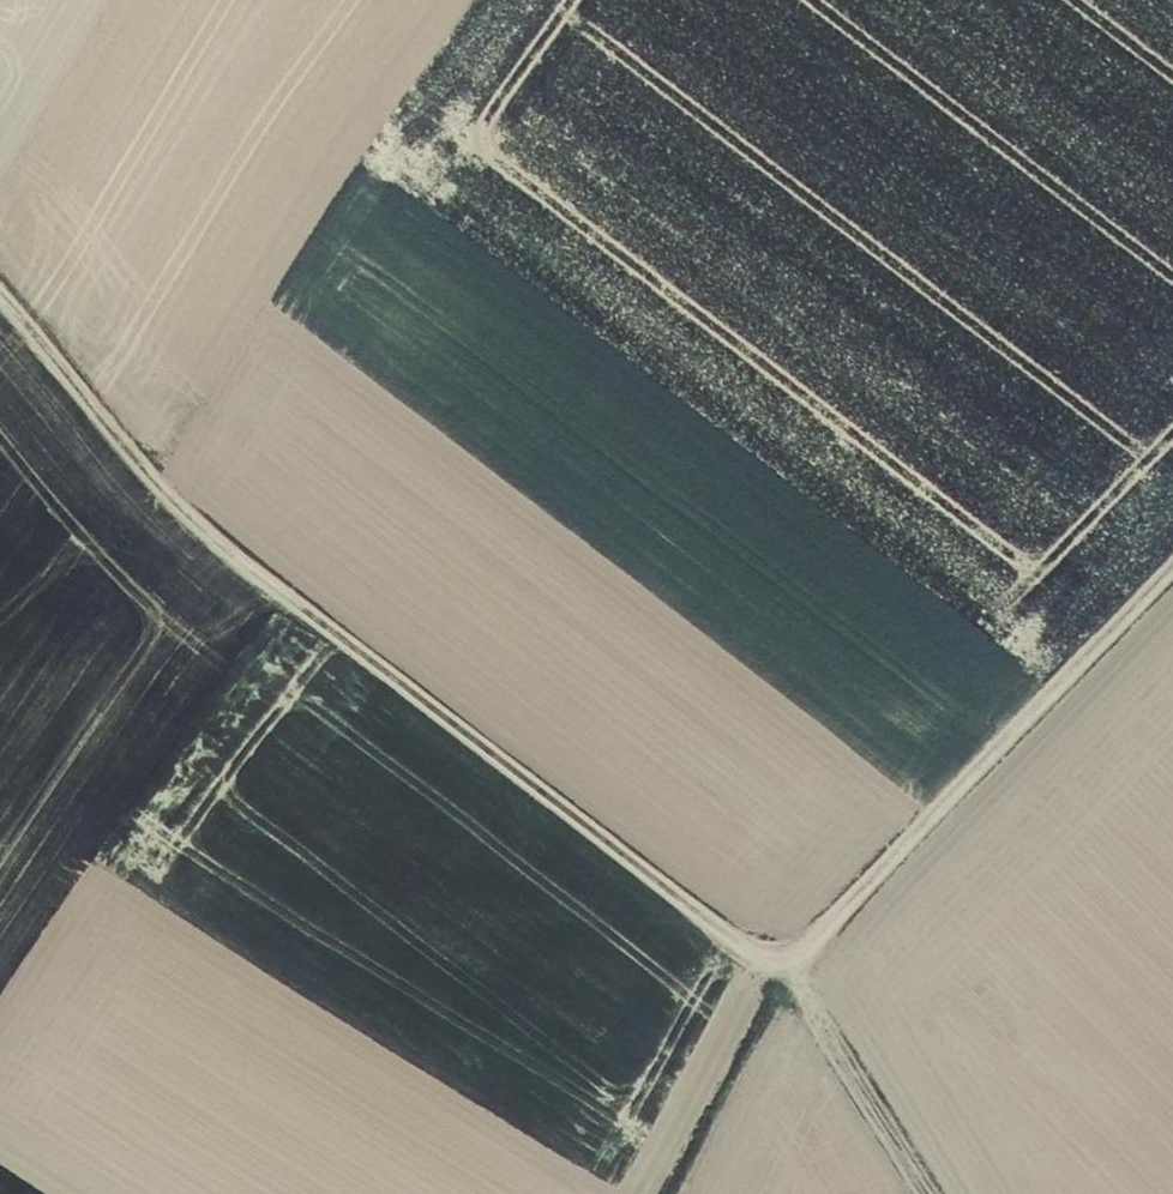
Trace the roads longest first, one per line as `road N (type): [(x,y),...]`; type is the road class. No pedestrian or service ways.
road 1 (track): [(0,280),(185,513),(745,951),(800,962),(825,1019),(939,1193)]
road 2 (track): [(800,962),(1172,578)]

